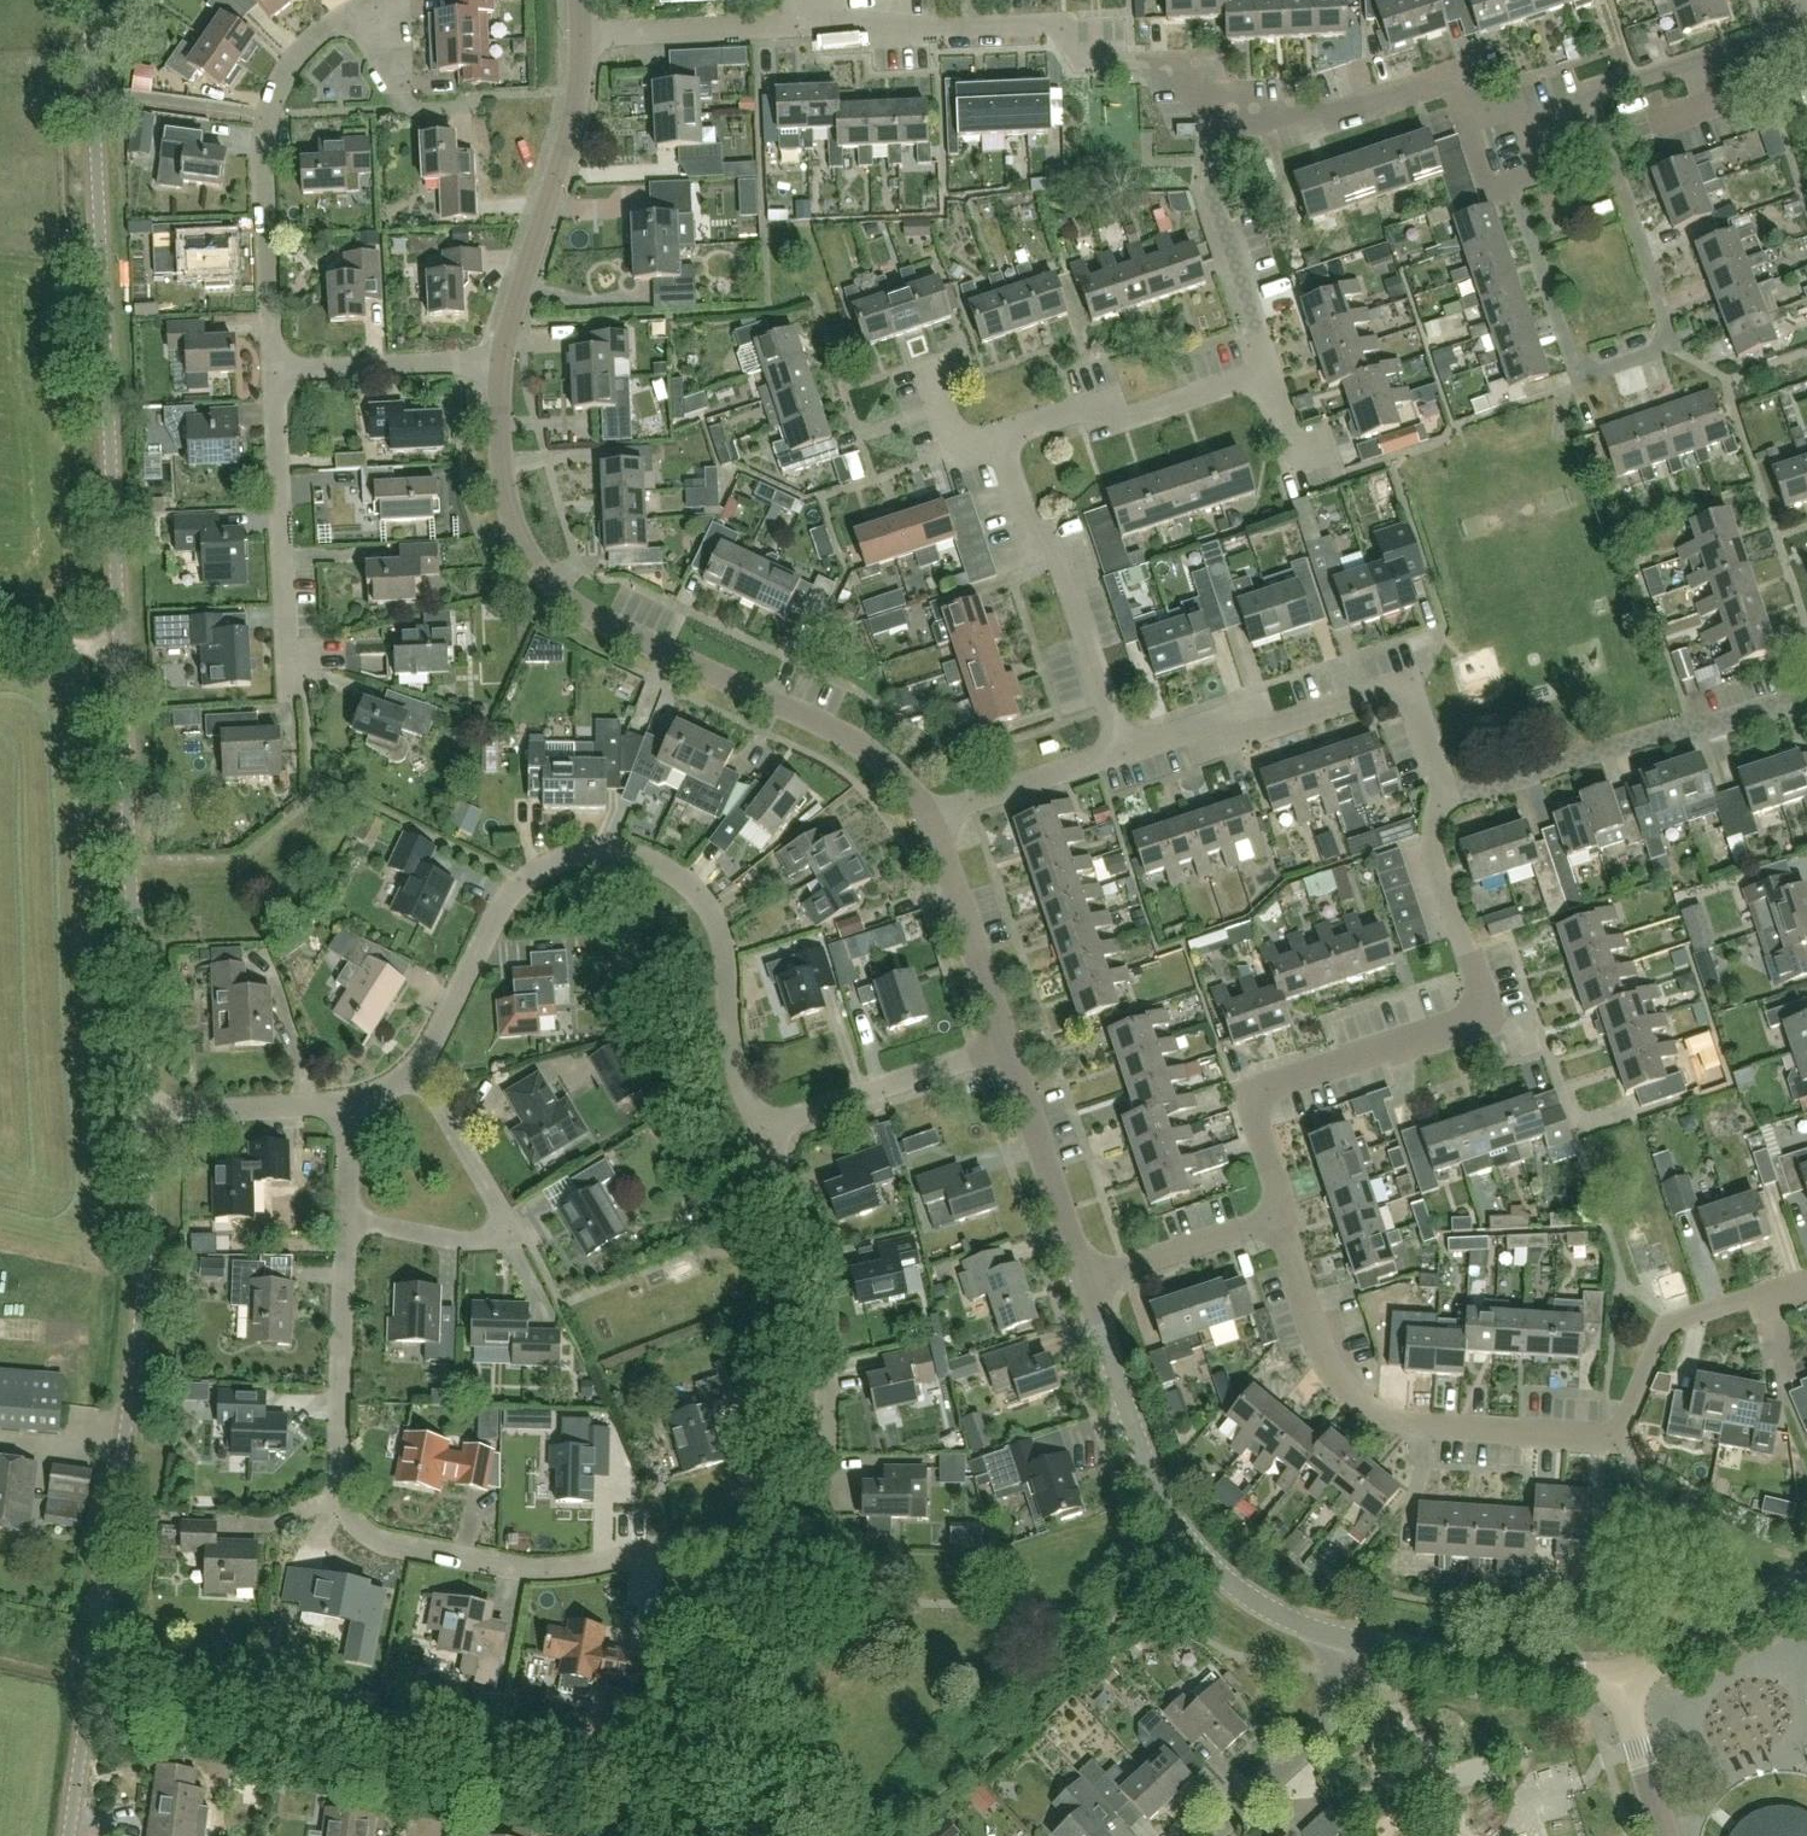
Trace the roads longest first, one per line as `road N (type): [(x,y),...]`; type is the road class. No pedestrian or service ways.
road 1 (residential): [(762,1128),(820,1286),(833,1369),(829,1456),(817,1485),(763,1516),(584,1567),(520,1568),(380,1539),(352,1518),(340,1489),(344,1218)]
road 2 (tertiary): [(144,1113),(89,0)]
road 3 (tertiary): [(71,1835),(146,1281),(144,1113)]
road 4 (residential): [(1215,129),(1180,61),(1083,65),(1052,25),(871,29),(871,23),(581,40)]
road 5 (tertiary): [(927,816),(866,749),(580,619),(551,593),(517,523),(502,455),(501,366)]
road 6 (residential): [(1806,26),(1474,133),(1458,83),(1316,126),(1299,108),(1215,129)]
road 7 (residential): [(417,1068),(442,1036),(511,896),(555,862),(619,850),(690,884),(716,917),(734,1064),(762,1128)]
road 8 (residential): [(1272,1223),(1246,1096),(1483,1018),(1433,835),(1441,799)]
road 9 (residential): [(275,373),(265,156),(270,116),(294,59),(319,32),(356,18),(386,28),(403,79)]
road 10 (tertiary): [(1336,1640),(1280,1622),(1234,1594),(1196,1555),(1168,1515),(1085,1282)]
road 11 (residential): [(1596,1438),(1393,1431),(1366,1421),(1313,1357),(1272,1223)]
road 12 (residential): [(1441,799),(1404,684),(1278,725),(1184,730),(1125,751)]
road 13 (residential): [(1441,799),(1647,733),(1710,726),(1806,695)]
road 14 (residential): [(344,1218),(438,1239),(516,1236),(417,1068)]
road 15 (residential): [(1125,751),(1060,556),(1025,523),(999,438)]
road 16 (tertiary): [(501,366),(576,123),(581,40)]
road 17 (residential): [(290,686),(275,373)]
road 18 (residential): [(999,438),(1112,403),(1118,420),(1271,373)]
road 19 (tertiary): [(1619,1681),(1336,1640)]
road 20 (residential): [(1596,1438),(1621,1426),(1668,1323),(1806,1290)]
road 21 (residential): [(762,1128),(1007,1046)]
road 22 (residential): [(1271,373),(1210,192),(1215,129)]
road 23 (tertiary): [(1085,1282),(1007,1046)]
road 24 (residential): [(1212,1835),(1323,1732),(1336,1640)]
road 25 (tertiary): [(1007,1046),(927,816)]
road 26 (residential): [(275,373),(501,366)]
road 27 (tertiary): [(1619,1681),(1806,1579)]
road 28 (residential): [(927,816),(1125,751)]
road 29 (residential): [(144,1113),(350,1103)]
road 30 (residential): [(1085,1282),(1272,1223)]
road 31 (tertiary): [(1667,1835),(1619,1681)]
road 32 (residential): [(927,367),(955,450),(999,438)]

